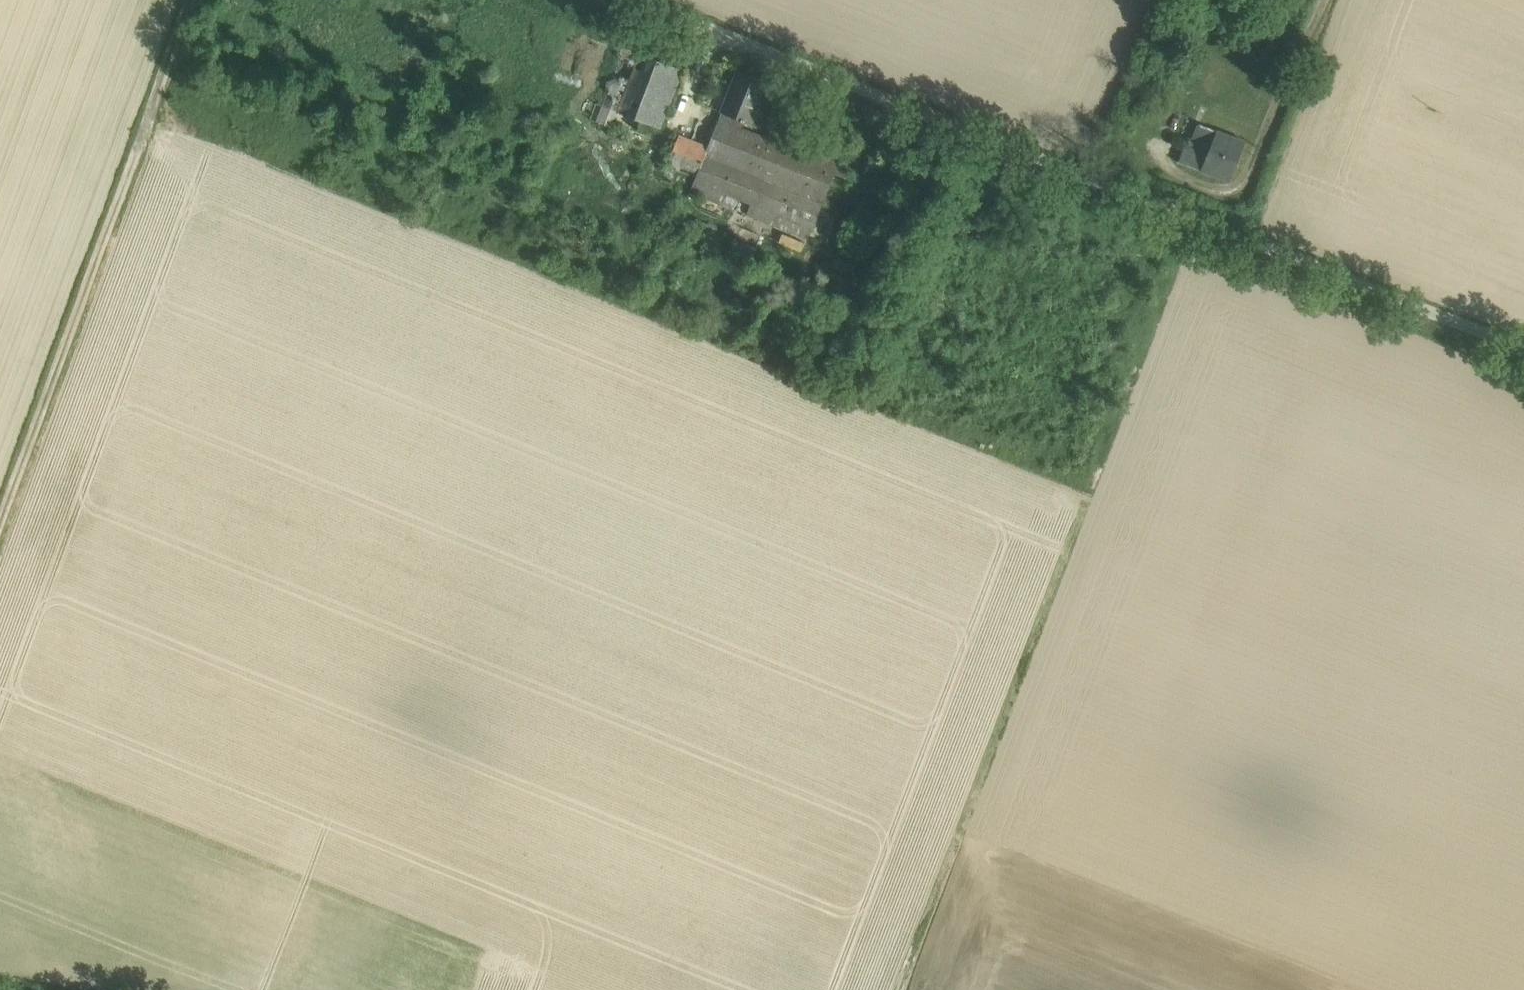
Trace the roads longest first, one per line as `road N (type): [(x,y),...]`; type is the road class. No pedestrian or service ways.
road 1 (unclassified): [(1523,348),(627,0)]

